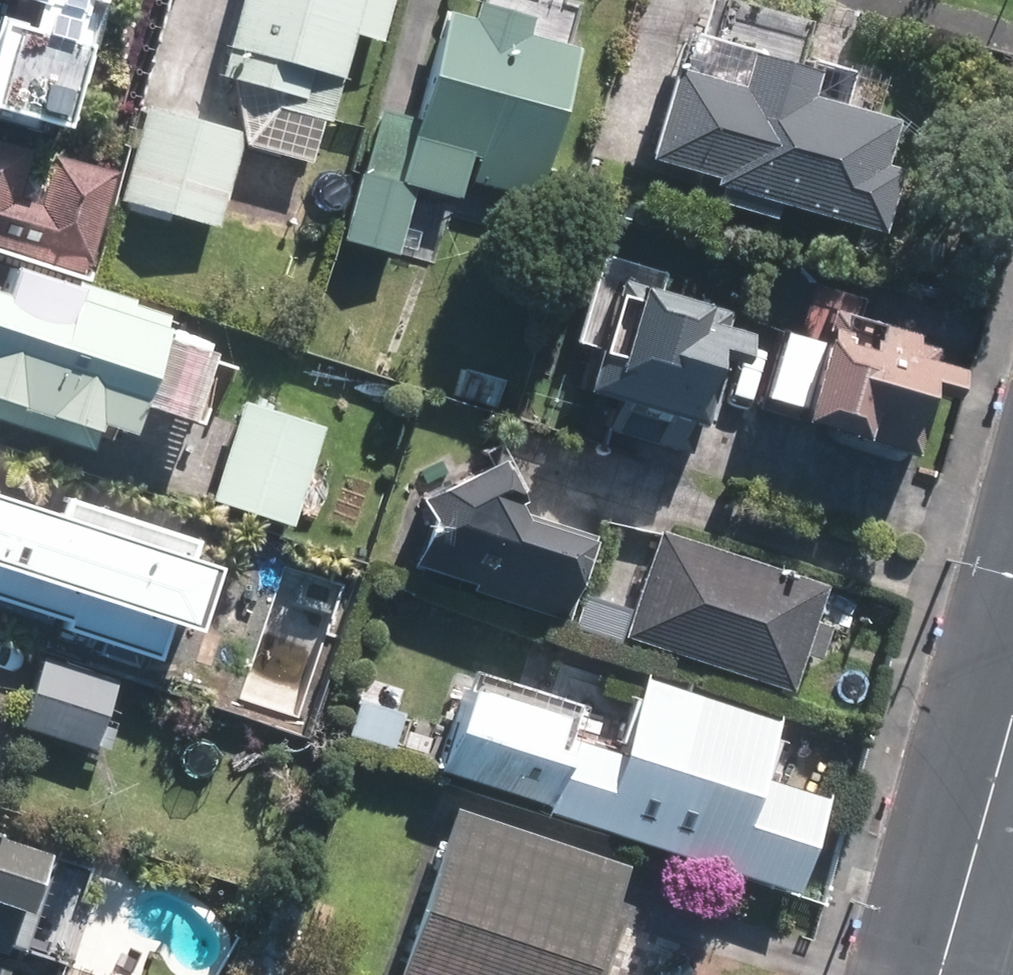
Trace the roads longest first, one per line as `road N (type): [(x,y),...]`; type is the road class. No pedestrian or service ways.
road 1 (secondary): [(1012,721),(942,974)]

